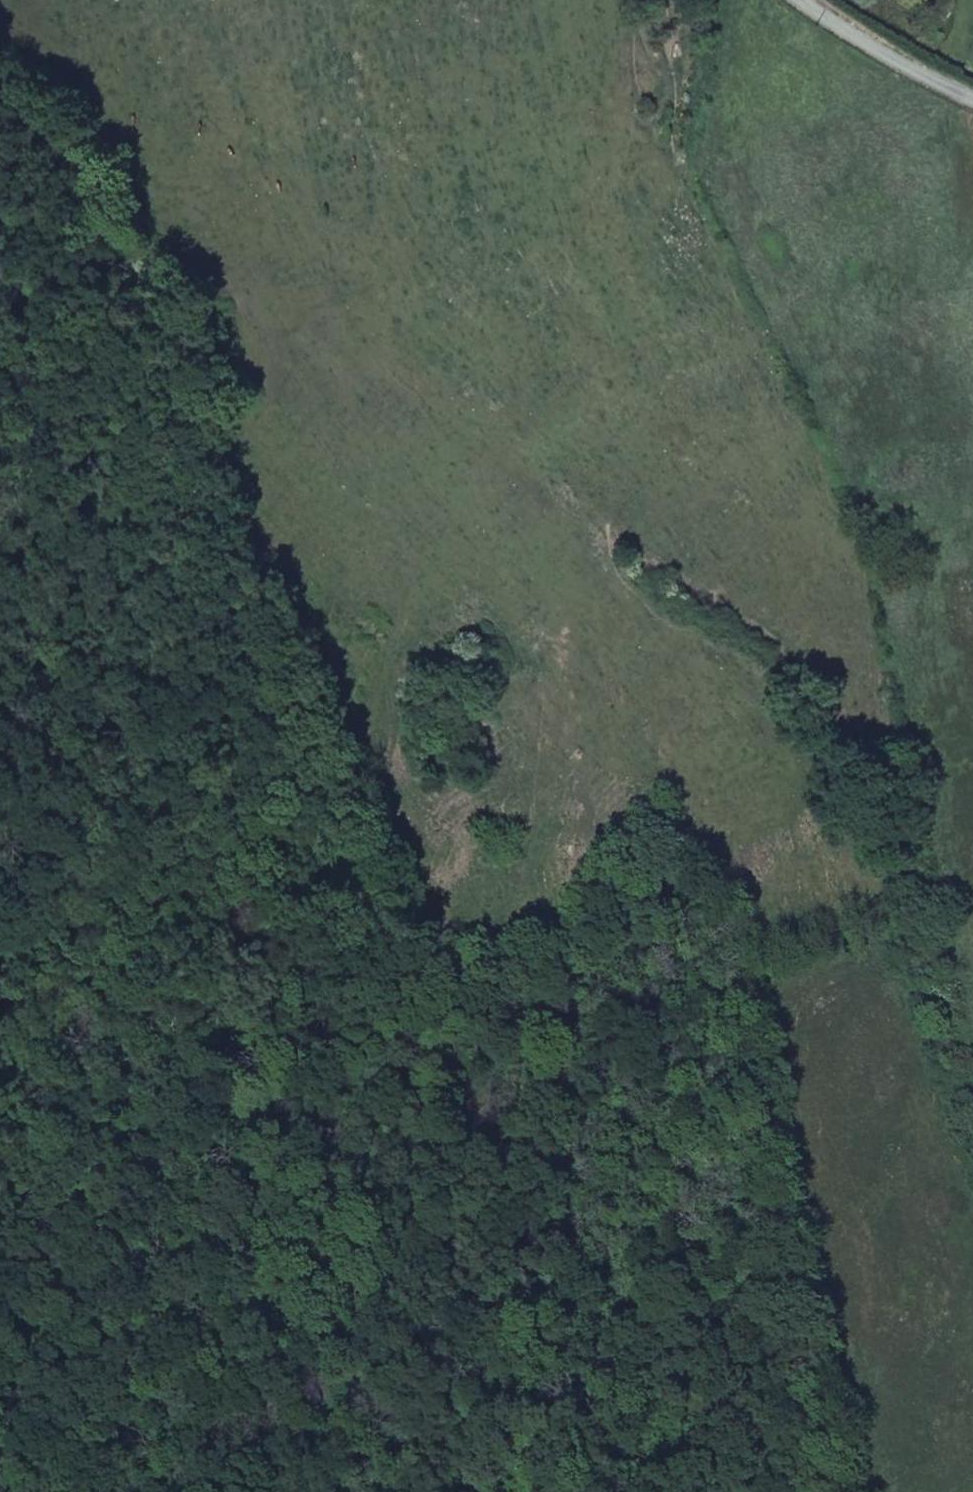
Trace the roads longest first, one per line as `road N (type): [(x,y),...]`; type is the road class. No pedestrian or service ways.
road 1 (unclassified): [(972,102),(862,46),(798,0)]

